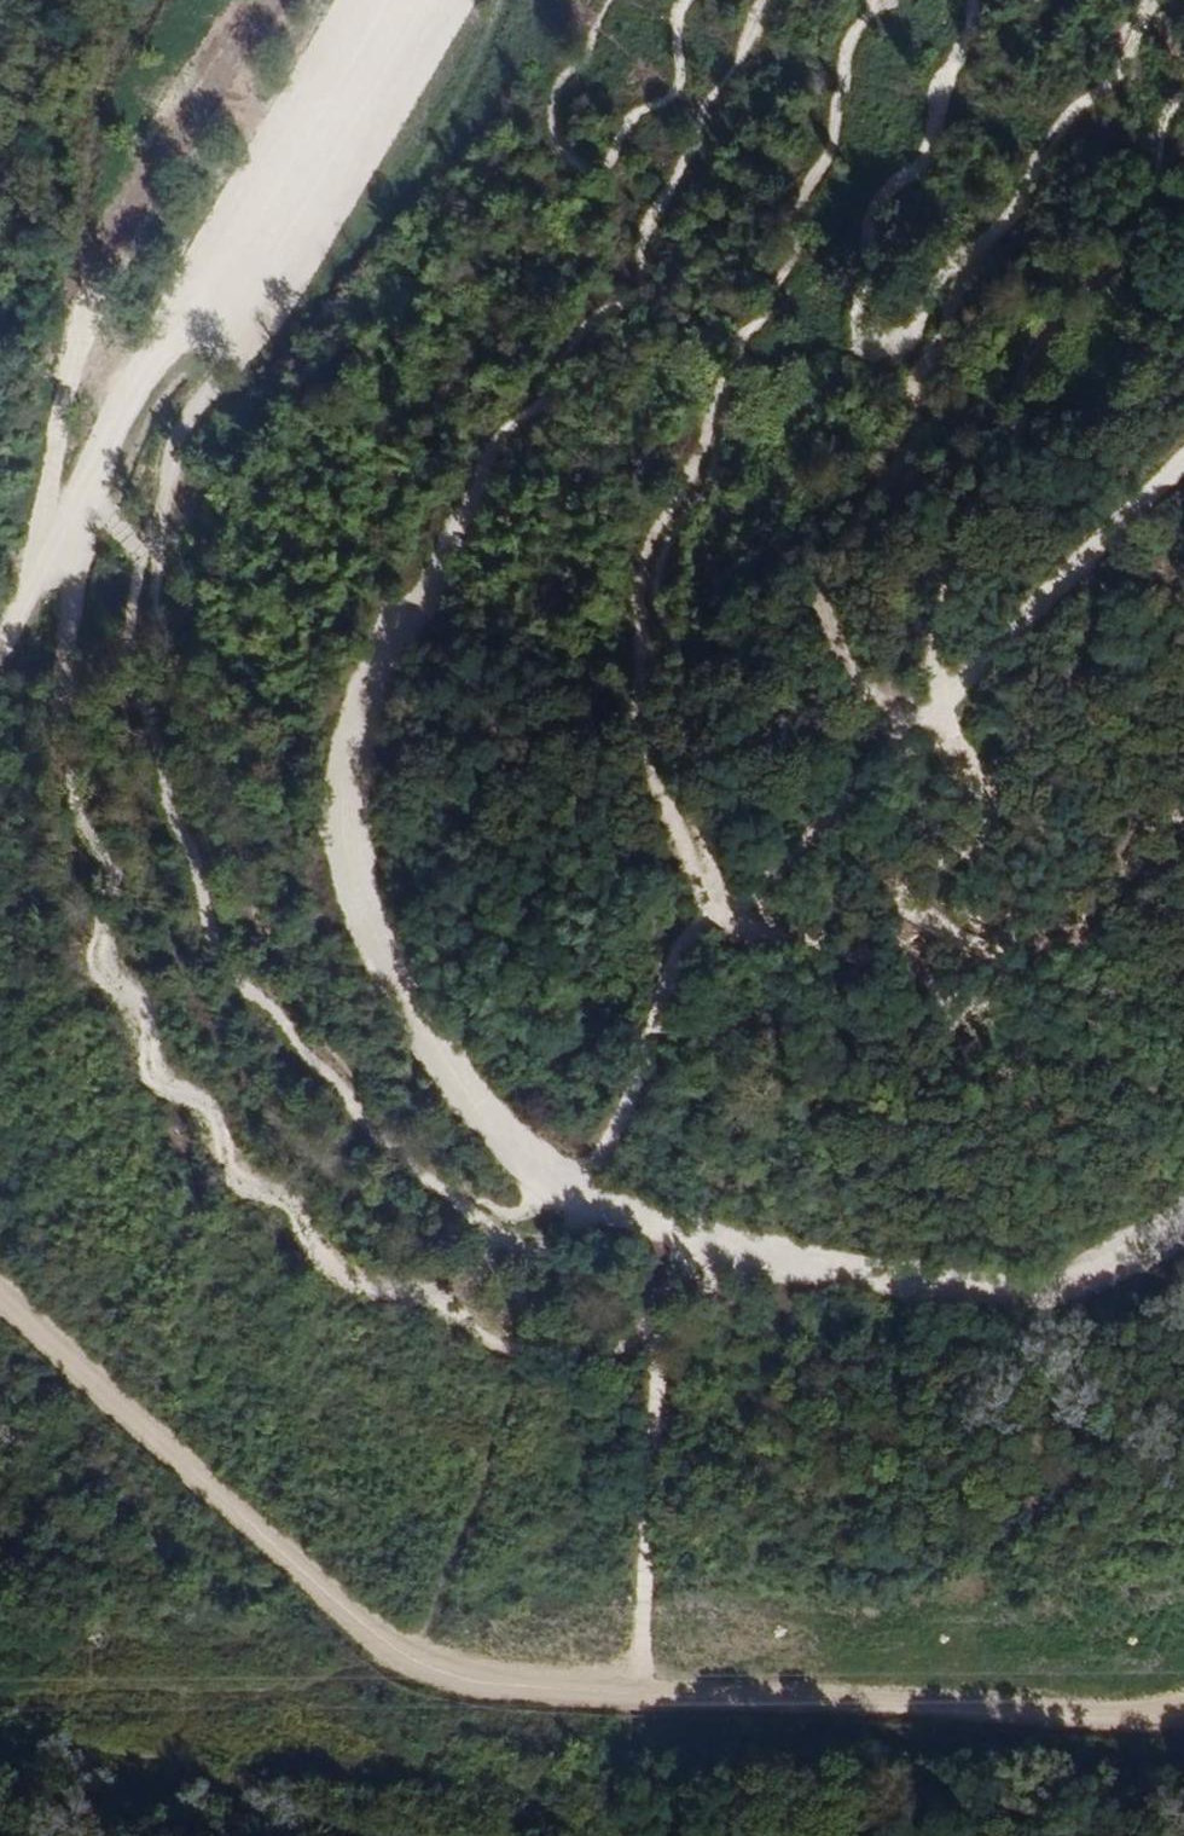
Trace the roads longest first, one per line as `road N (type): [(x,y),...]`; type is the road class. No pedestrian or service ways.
road 1 (track): [(647,1687),(494,1677),(421,1660),(226,1505),(0,1287)]
road 2 (track): [(296,0),(71,428),(0,628)]
road 3 (track): [(1183,1705),(1125,1717),(647,1687)]

